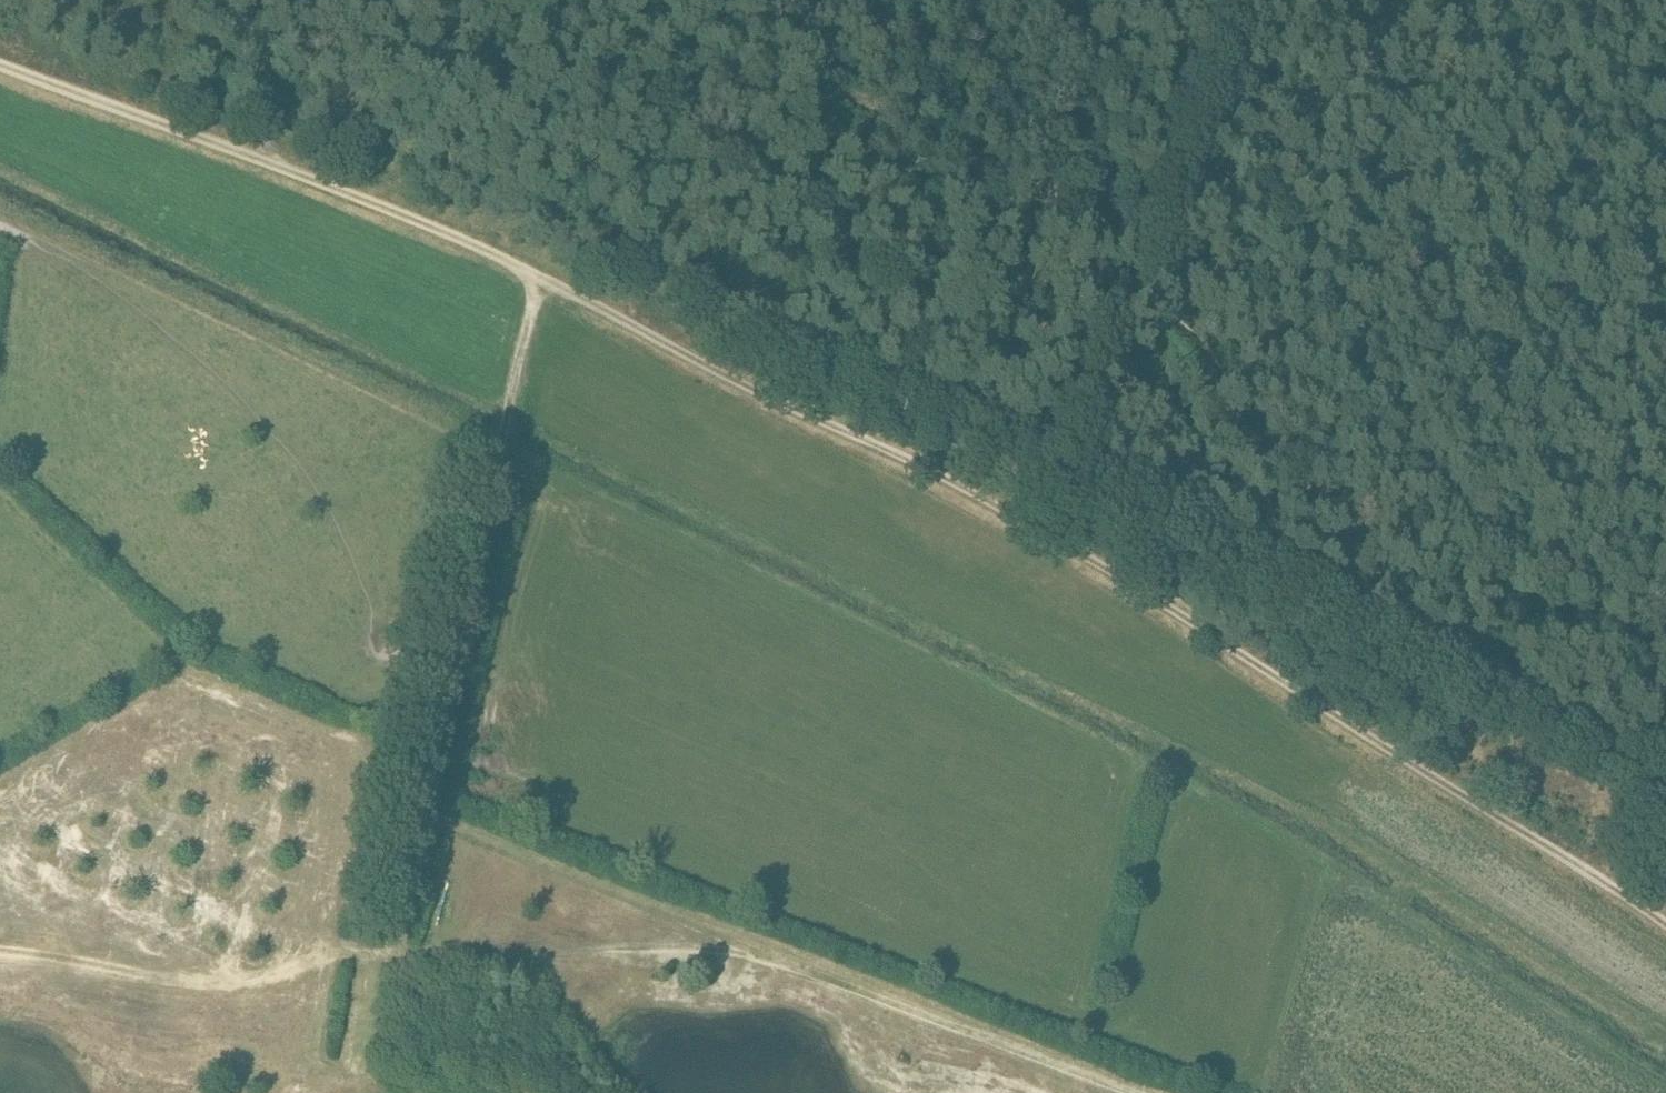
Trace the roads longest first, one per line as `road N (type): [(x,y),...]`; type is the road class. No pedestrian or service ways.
road 1 (track): [(1665,924),(1110,569),(942,478),(321,182),(0,64)]
road 2 (track): [(619,0),(1137,253),(1443,631),(1665,786)]
road 3 (track): [(540,282),(452,730),(390,943)]
road 4 (track): [(1137,253),(1237,0)]

